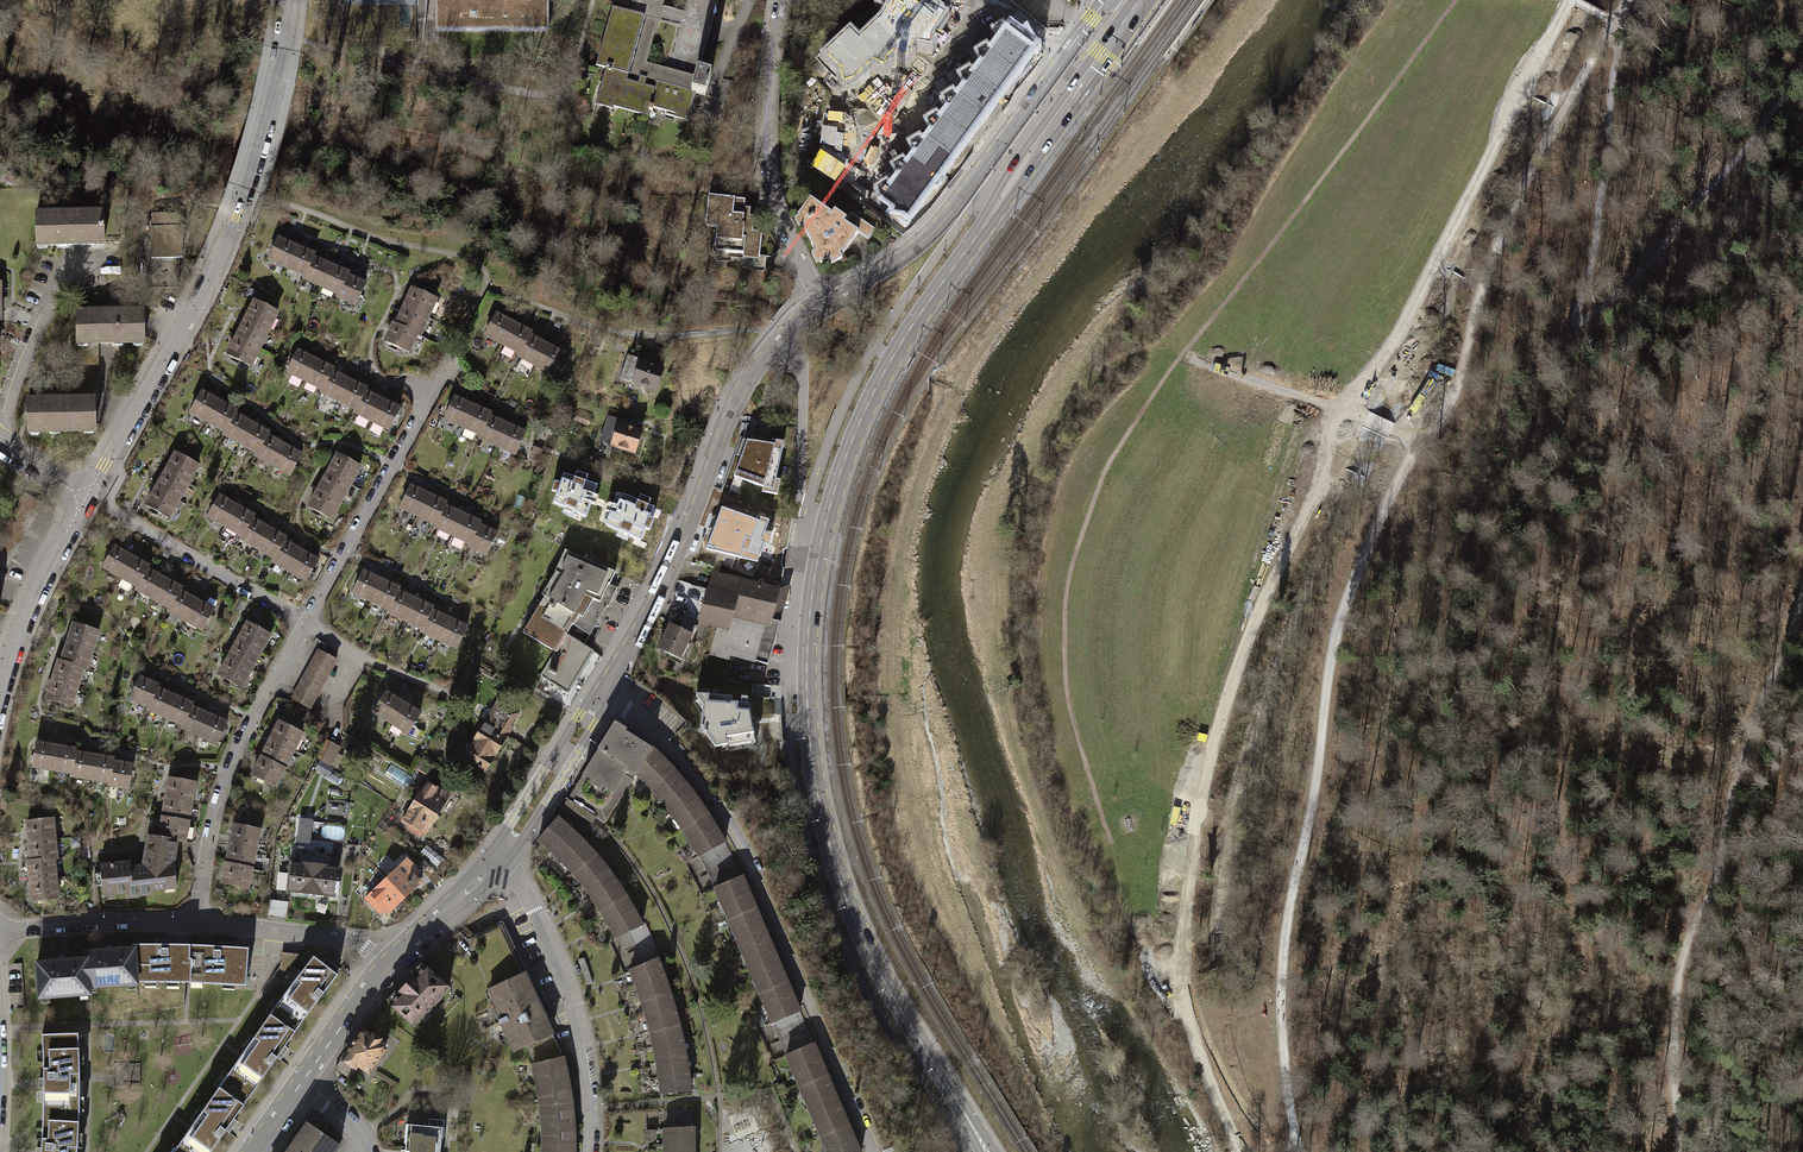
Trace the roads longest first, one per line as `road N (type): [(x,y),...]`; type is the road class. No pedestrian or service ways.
road 1 (track): [(1299,1151),(1281,963),(1338,620),(1403,471),(1444,415),(1460,377),(1502,228),(1614,24)]
road 2 (primary): [(988,1151),(891,989),(827,827),(806,676),(818,551)]
road 3 (track): [(1181,974),(1199,802),(1219,722),(1339,420),(1370,421)]
road 4 (track): [(1681,1151),(1676,1043),(1683,956),(1722,868),(1731,793),(1802,590)]
road 5 (residential): [(288,0),(267,116),(234,217),(205,284),(87,498)]
road 6 (residential): [(873,1151),(726,823),(659,737),(603,694)]
road 7 (primary): [(1138,0),(889,363)]
road 8 (tertiary): [(1109,0),(927,234),(820,301)]
road 9 (tertiary): [(775,341),(734,401),(657,599),(603,694)]
road 10 (residential): [(588,1151),(576,1018),(528,897),(498,857)]
road 11 (residential): [(782,0),(769,175),(773,200),(820,301)]
road 12 (residential): [(451,371),(431,391),(304,624)]
road 13 (residential): [(304,624),(237,748),(208,840)]
road 14 (unclassified): [(775,341),(803,370),(800,496),(818,551)]
road 15 (residential): [(304,624),(111,510)]
road 16 (residential): [(87,498),(34,596),(0,689)]
road 17 (primary): [(818,551),(849,451),(889,363)]
road 18 (residential): [(387,965),(346,939),(197,921)]
road 19 (residential): [(197,921),(0,932)]
road 20 (tertiary): [(498,857),(525,837),(577,756),(603,694)]
road 21 (tertiary): [(603,694),(577,717),(508,827),(498,857)]
road 22 (track): [(1238,1151),(1187,1019),(1181,974)]
road 23 (track): [(1352,415),(1179,357)]
road 24 (tertiary): [(498,857),(387,965)]
road 25 (tertiary): [(387,965),(299,1089)]

